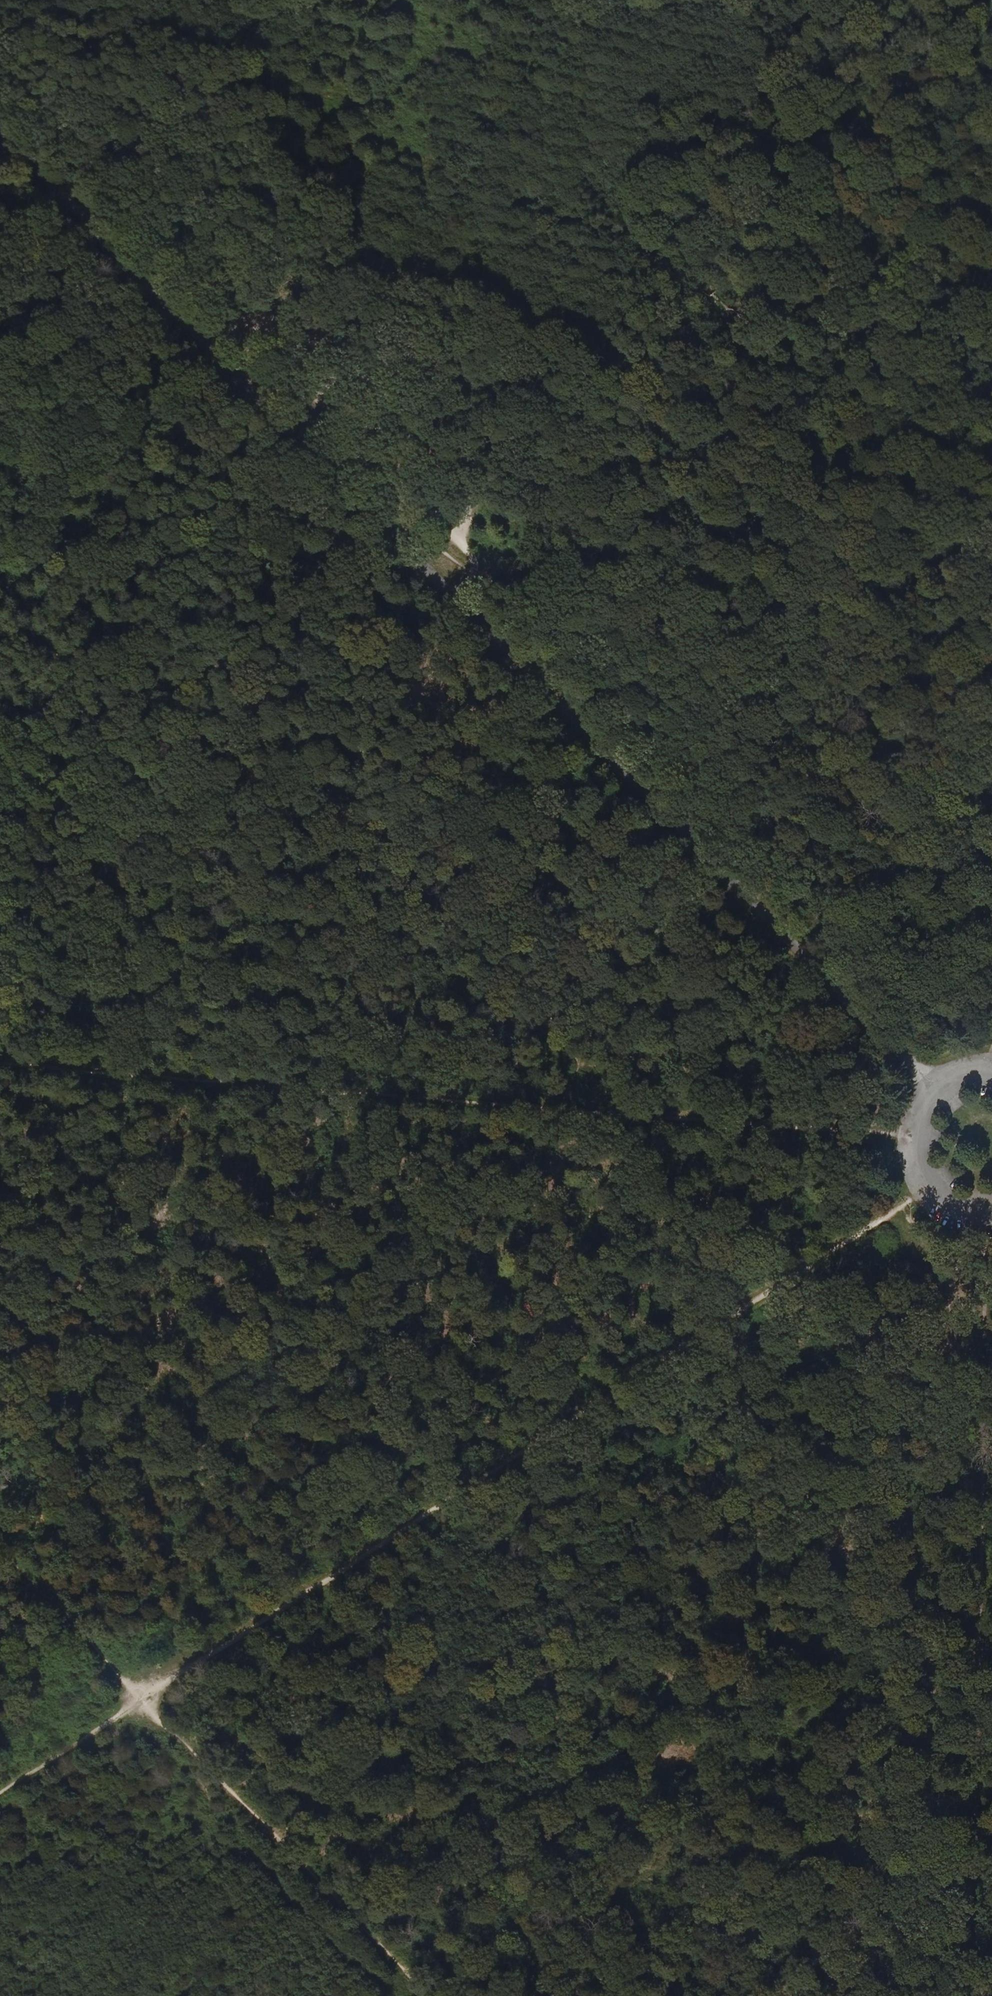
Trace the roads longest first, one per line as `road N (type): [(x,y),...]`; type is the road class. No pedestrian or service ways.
road 1 (unclassified): [(0,128),(937,1091)]
road 2 (track): [(0,1793),(929,1184)]
road 3 (track): [(0,1063),(917,1139)]
road 4 (track): [(987,1218),(962,1995)]
road 5 (track): [(0,1550),(422,1995)]
road 6 (unclassified): [(937,1091),(924,1110),(919,1162),(954,1208),(991,1218)]

